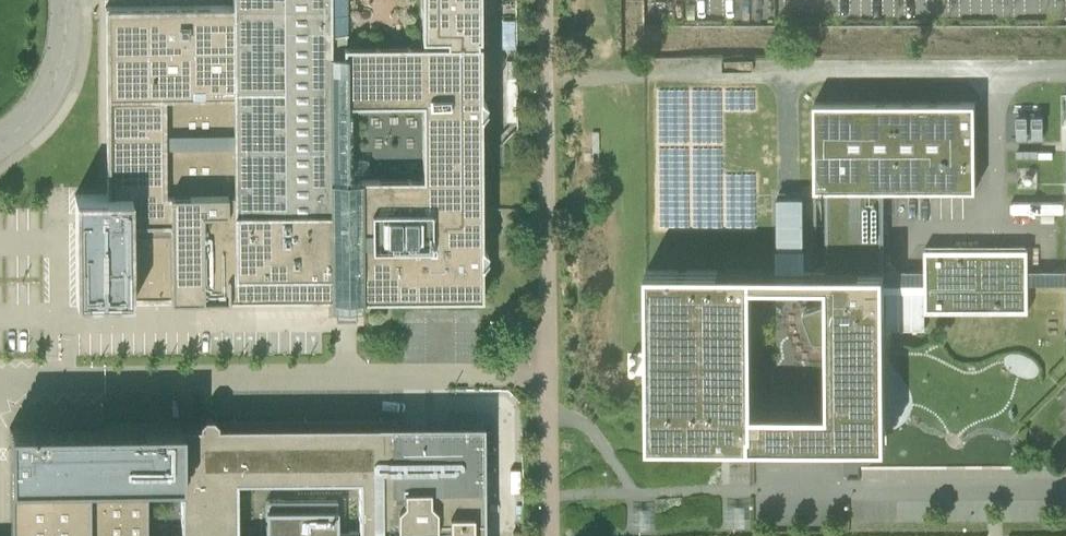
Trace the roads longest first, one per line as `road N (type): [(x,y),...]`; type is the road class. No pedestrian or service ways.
road 1 (unclassified): [(65,0),(61,66),(42,104),(0,144)]

